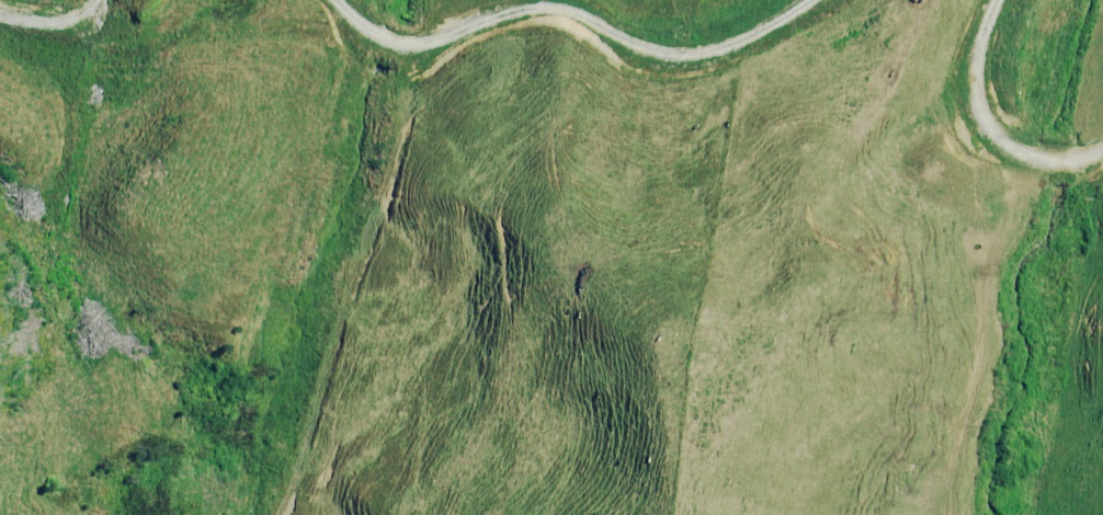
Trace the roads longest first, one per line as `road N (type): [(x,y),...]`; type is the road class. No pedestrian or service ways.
road 1 (track): [(741,0),(625,44),(527,21),(417,67),(336,21),(317,0)]
road 2 (track): [(1102,142),(1075,170),(1006,141),(994,0)]

